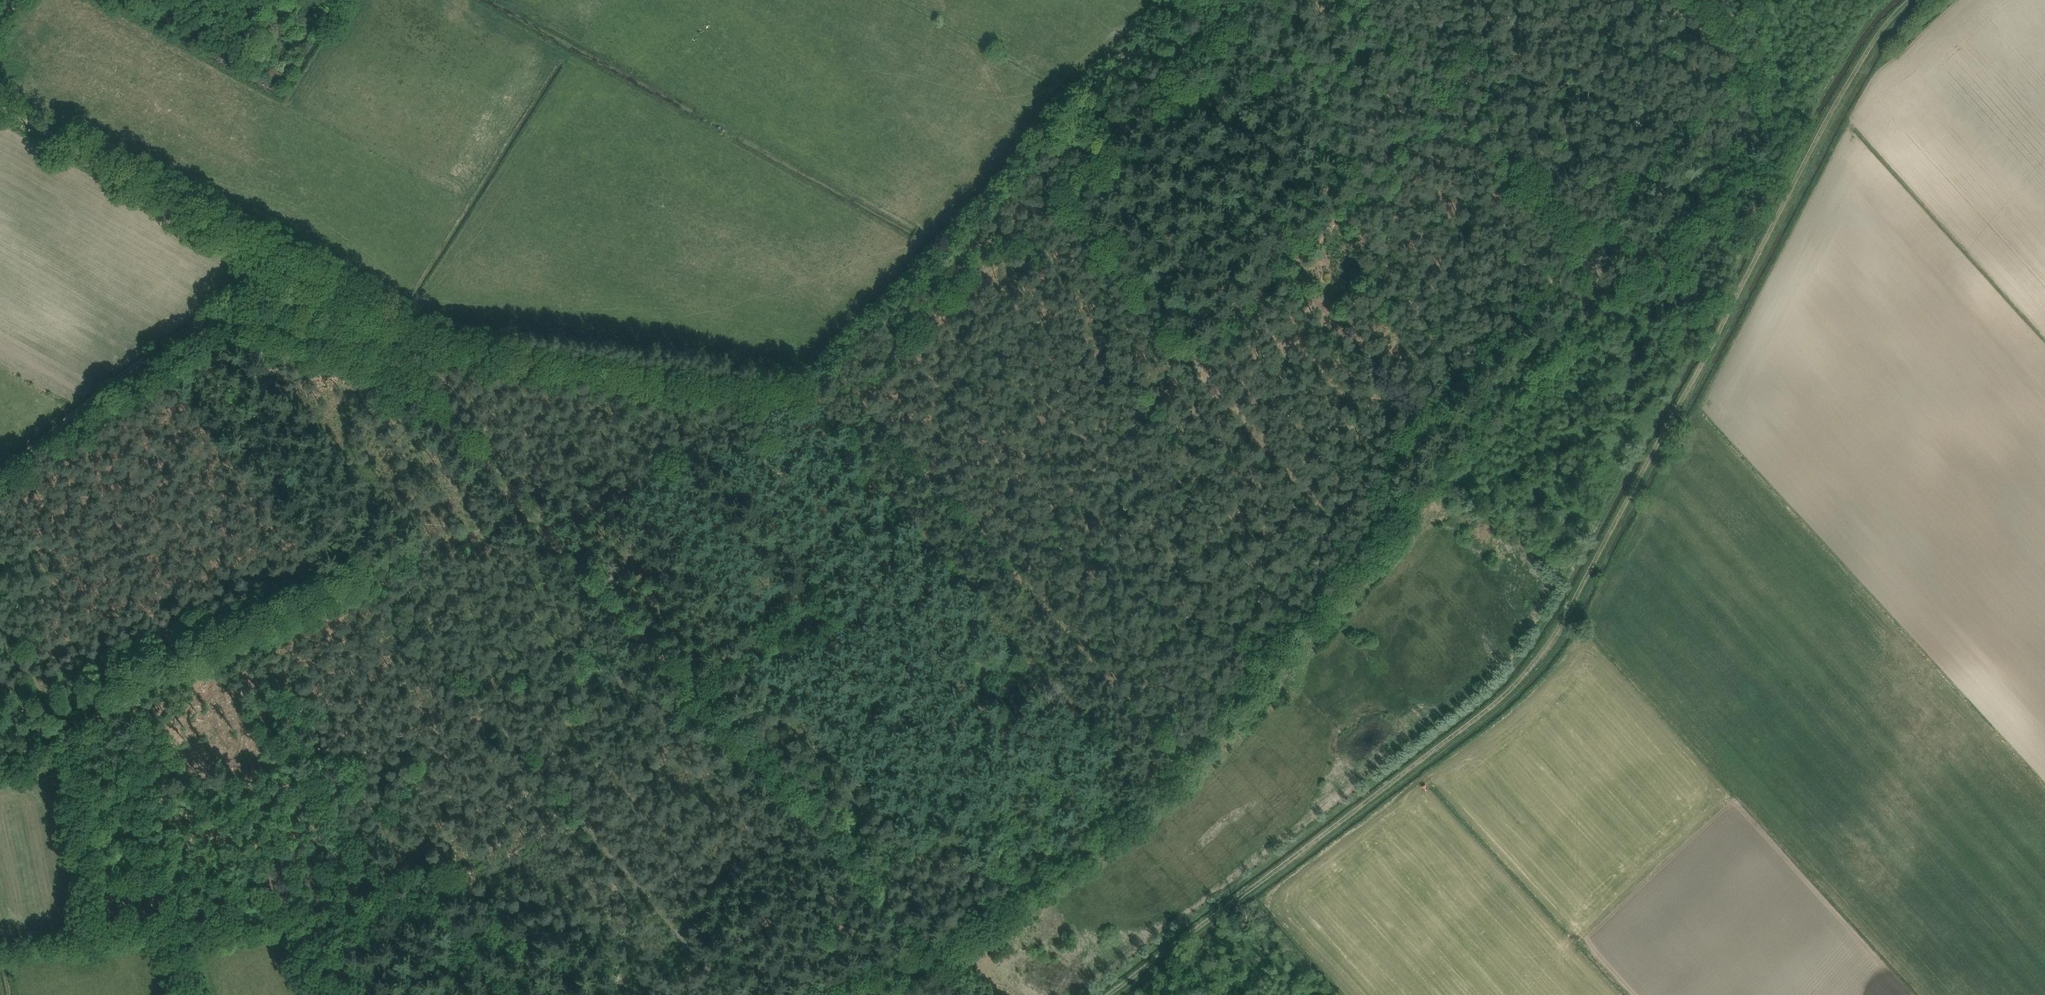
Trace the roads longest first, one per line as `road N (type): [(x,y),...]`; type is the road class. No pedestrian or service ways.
road 1 (track): [(396,344),(754,392),(803,387),(1185,0)]
road 2 (track): [(0,108),(373,317),(396,344)]
road 3 (track): [(0,479),(199,321),(396,344)]

